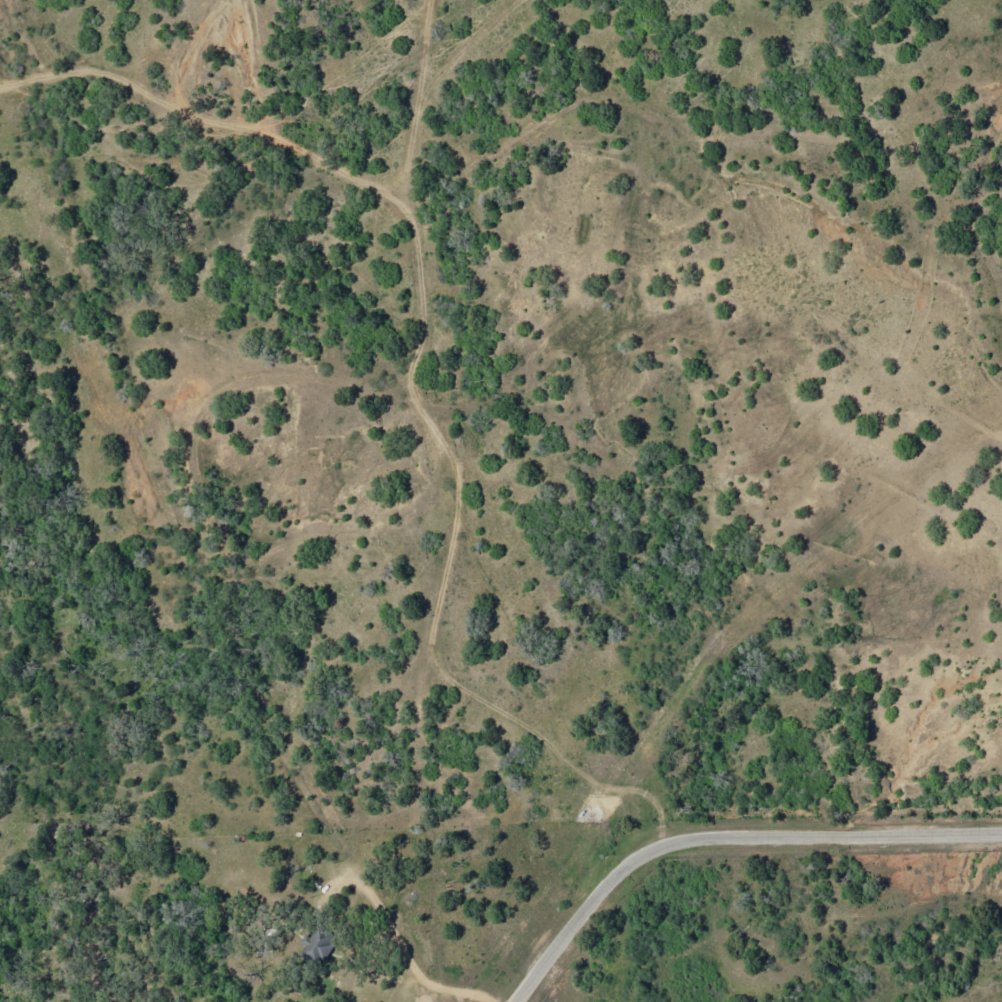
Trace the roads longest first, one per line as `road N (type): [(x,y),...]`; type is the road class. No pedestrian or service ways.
road 1 (residential): [(518,1001),(605,890),(653,849),(713,836),(1001,832)]

